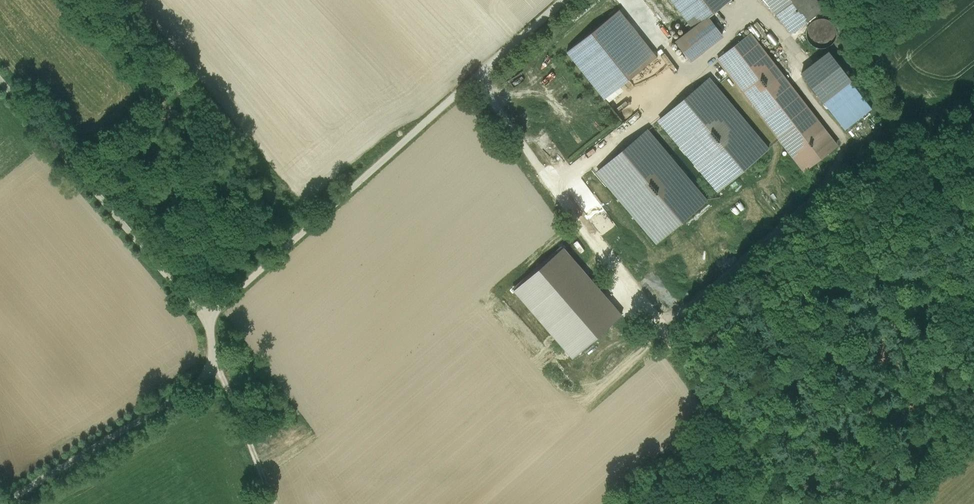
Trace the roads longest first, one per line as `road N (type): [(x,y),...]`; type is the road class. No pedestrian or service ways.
road 1 (track): [(790,503),(477,77)]
road 2 (unclassified): [(563,0),(207,321)]
road 3 (unclassified): [(0,80),(207,321)]
road 4 (unclassified): [(207,321),(219,367),(2,503)]
road 5 (track): [(219,367),(271,503)]

